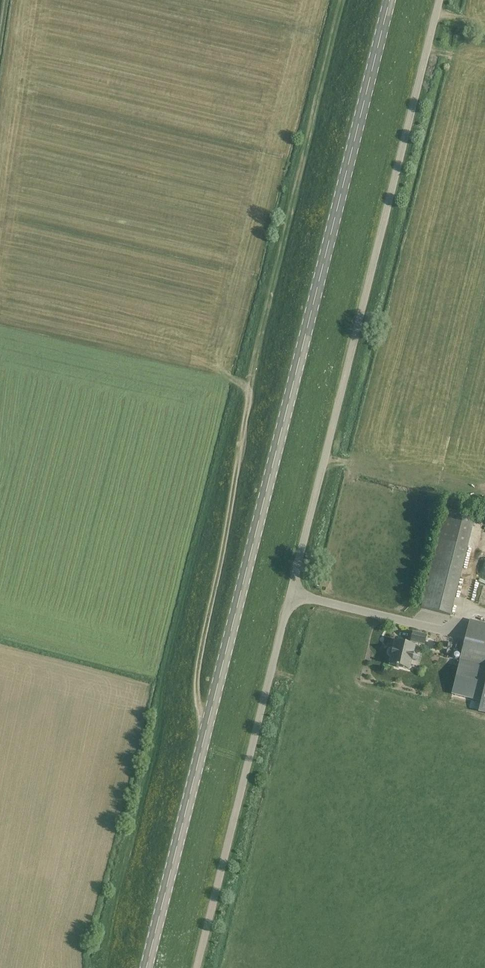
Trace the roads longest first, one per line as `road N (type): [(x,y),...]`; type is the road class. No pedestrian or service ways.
road 1 (unclassified): [(196,967),(439,0)]
road 2 (secondary): [(146,967),(388,0)]
road 3 (track): [(345,0),(248,399)]
road 4 (track): [(227,379),(248,399),(198,677),(206,727)]

